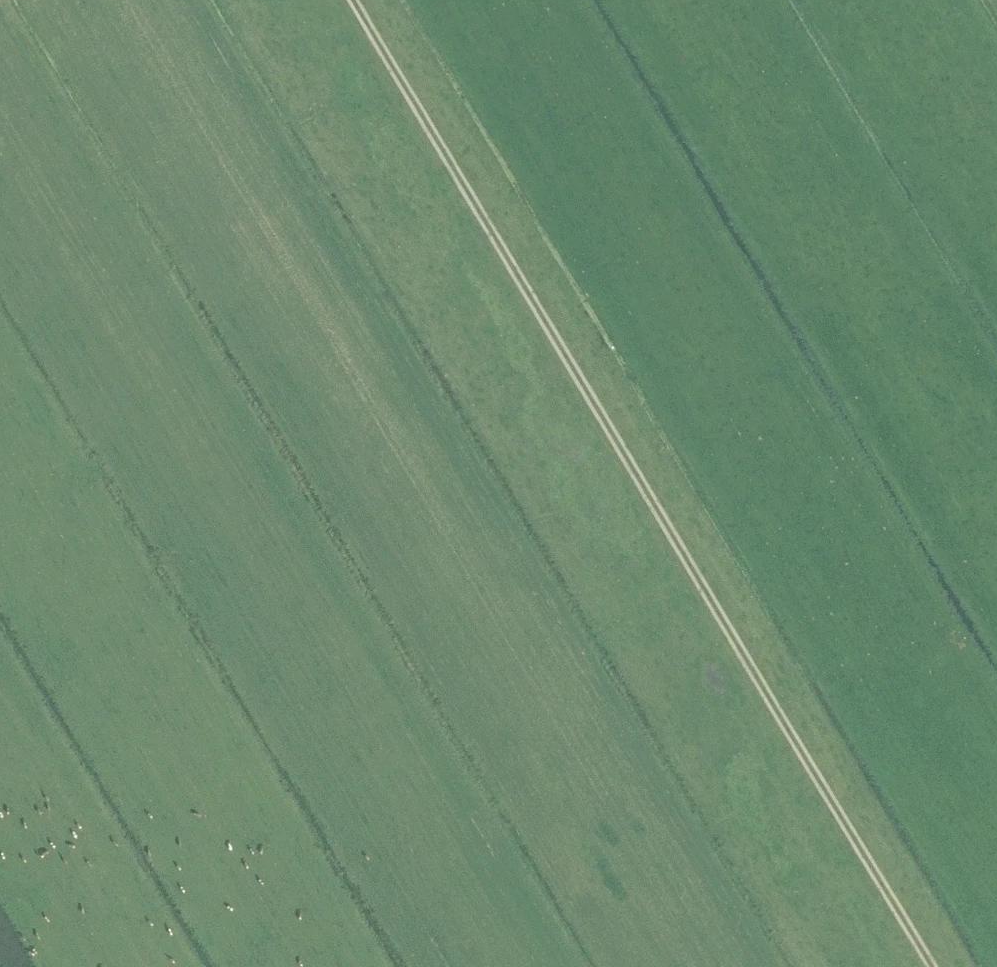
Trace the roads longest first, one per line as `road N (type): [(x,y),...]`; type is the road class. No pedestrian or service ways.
road 1 (track): [(352,0),(933,966)]

